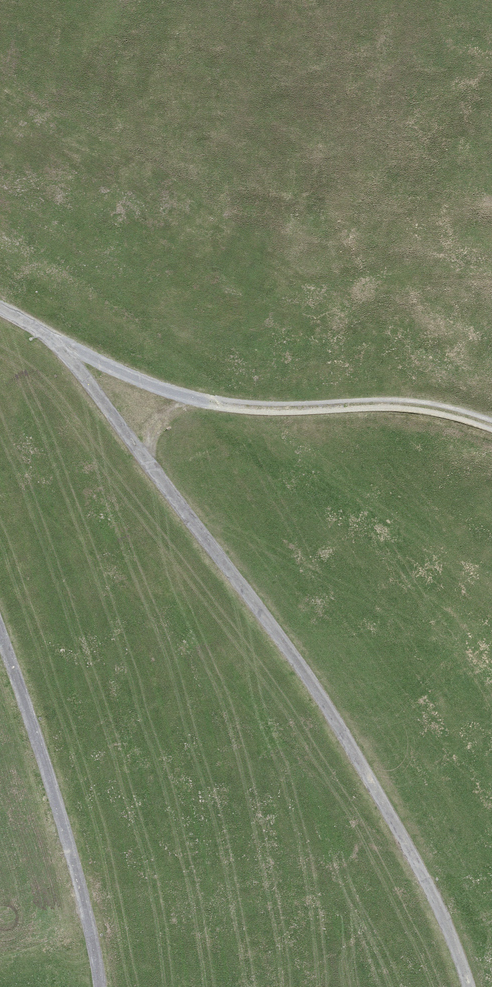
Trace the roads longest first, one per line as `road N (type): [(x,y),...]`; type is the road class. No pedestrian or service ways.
road 1 (track): [(0,310),(61,350),(270,627),(368,772),(468,986)]
road 2 (track): [(61,350),(136,385),(197,401),(308,412),(427,411),(491,433)]
road 3 (track): [(106,986),(62,804),(0,630)]

